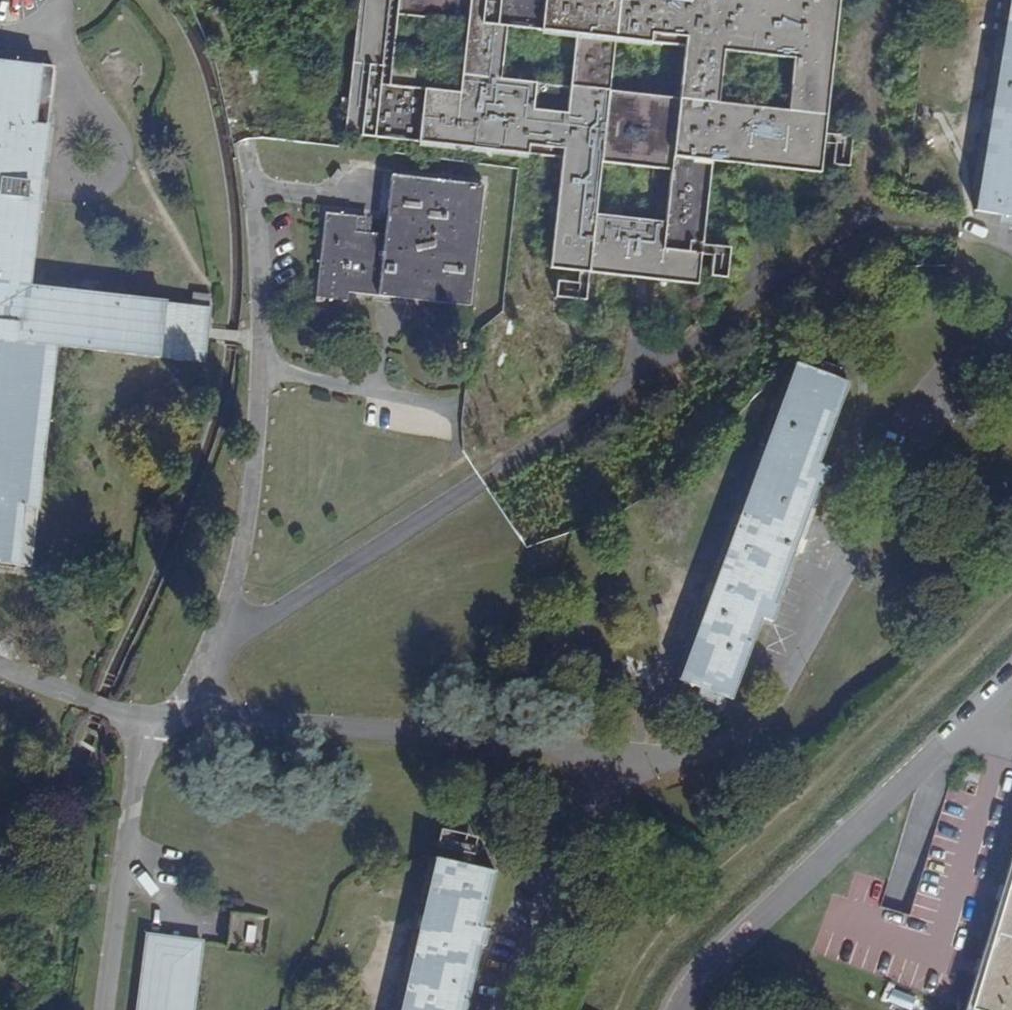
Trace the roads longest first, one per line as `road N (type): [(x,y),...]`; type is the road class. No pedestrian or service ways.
road 1 (residential): [(1011,683),(677,1009)]

